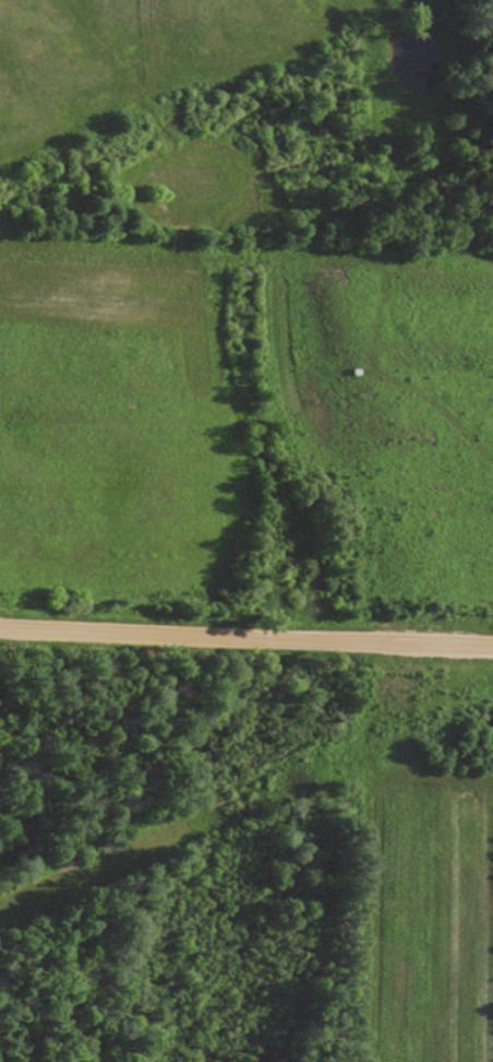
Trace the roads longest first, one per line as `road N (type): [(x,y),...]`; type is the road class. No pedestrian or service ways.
road 1 (residential): [(492,644),(0,627)]

